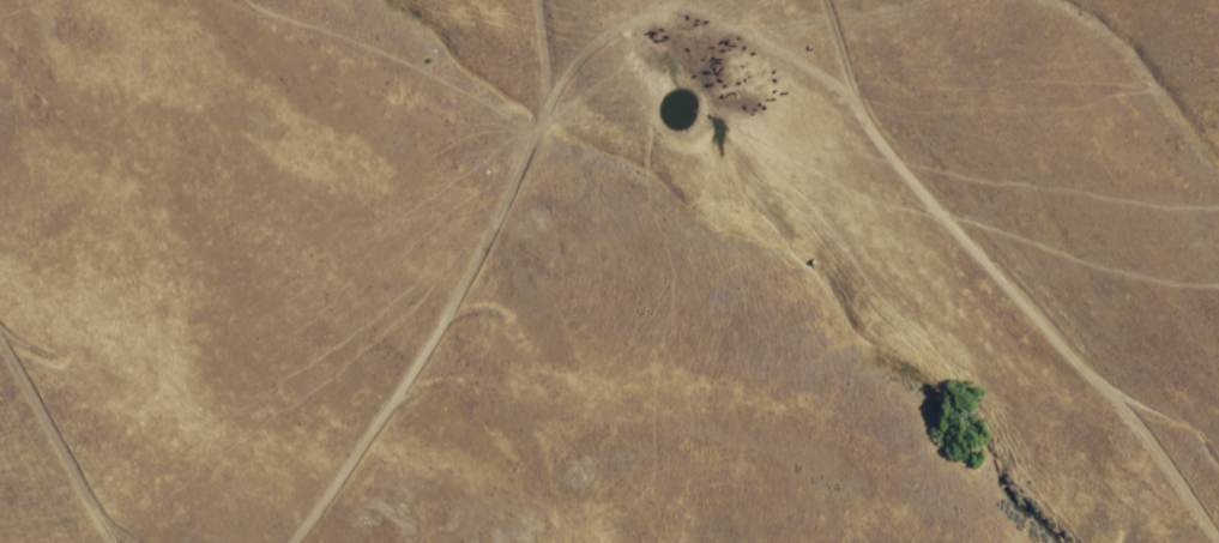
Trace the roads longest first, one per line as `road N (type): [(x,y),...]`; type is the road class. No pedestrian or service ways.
road 1 (track): [(817,0),(841,72),(874,129),(1026,292),(1151,440),(1218,537)]
road 2 (track): [(275,542),(381,400),(503,200),(533,115),(543,55),(538,0)]
road 3 (track): [(531,123),(581,52),(640,13),(672,8),(736,24),(858,105)]
road 4 (track): [(144,542),(93,506),(0,338)]

